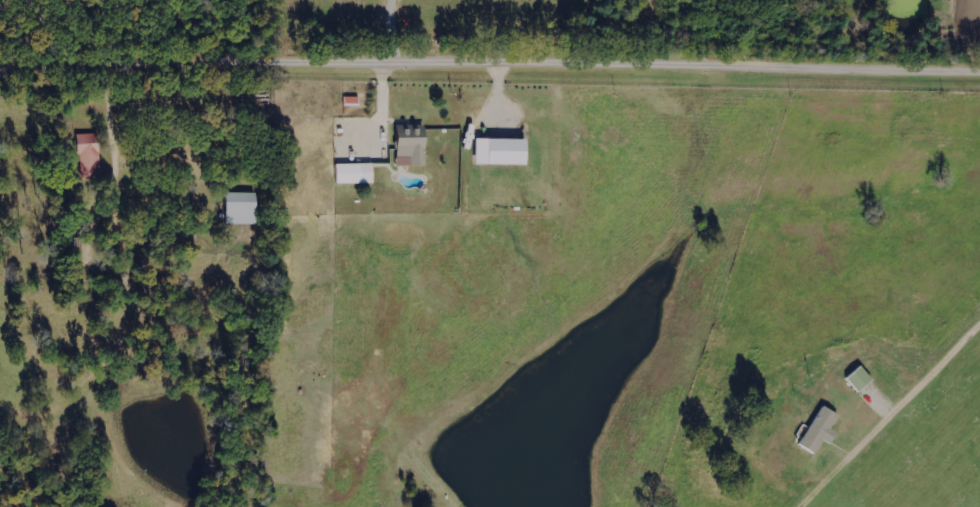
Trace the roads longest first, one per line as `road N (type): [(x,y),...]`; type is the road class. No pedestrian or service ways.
road 1 (residential): [(0,52),(80,39),(979,49)]
road 2 (residential): [(979,346),(809,506)]

